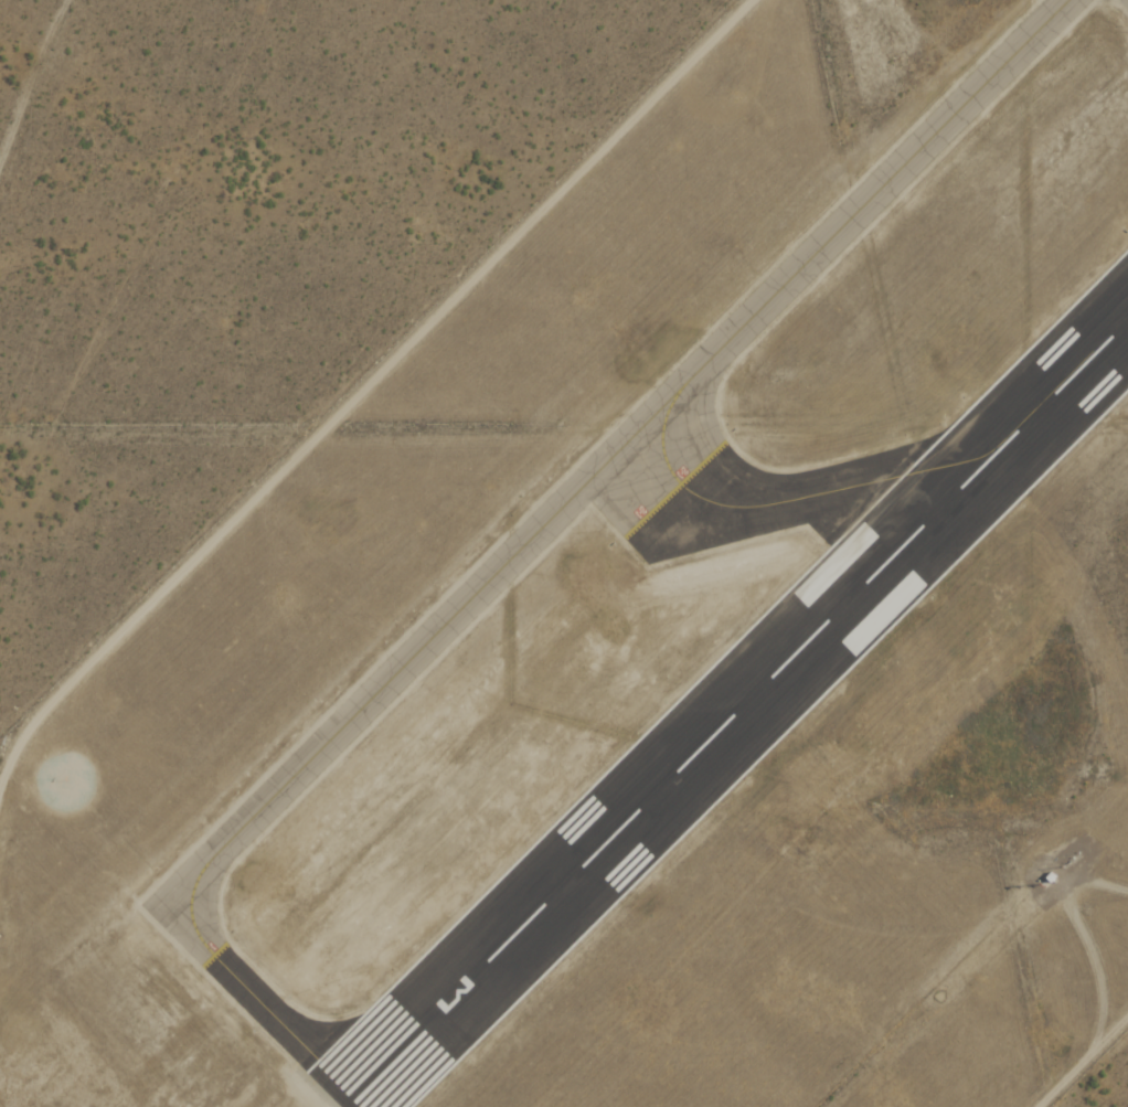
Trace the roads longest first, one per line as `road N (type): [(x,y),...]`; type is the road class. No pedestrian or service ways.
road 1 (residential): [(0,163),(47,0)]

